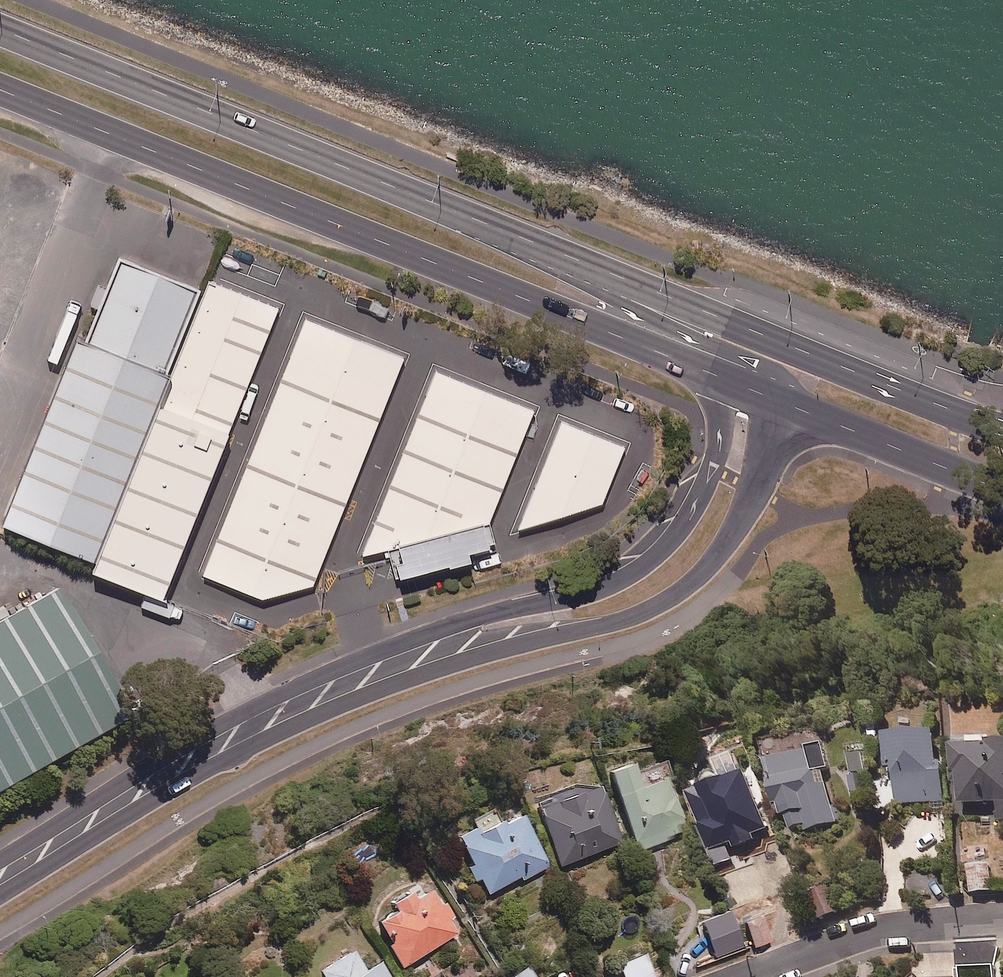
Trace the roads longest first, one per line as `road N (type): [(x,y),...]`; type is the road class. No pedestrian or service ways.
road 1 (secondary): [(789,405),(737,531),(687,588),(631,616),(497,653),(290,728),(216,764),(0,895)]
road 2 (secondary): [(0,862),(150,766),(352,663),(640,568),(683,530),(718,452),(719,411),(699,368)]
road 3 (secondary): [(699,368),(0,88)]
road 4 (secondary): [(0,28),(518,236)]
road 5 (secondary): [(518,236),(1002,425)]
road 6 (secondary): [(518,236),(638,314),(772,371),(789,405)]
road 7 (residential): [(742,976),(878,929),(1002,917)]
road 8 (secondary): [(1002,489),(789,405)]

